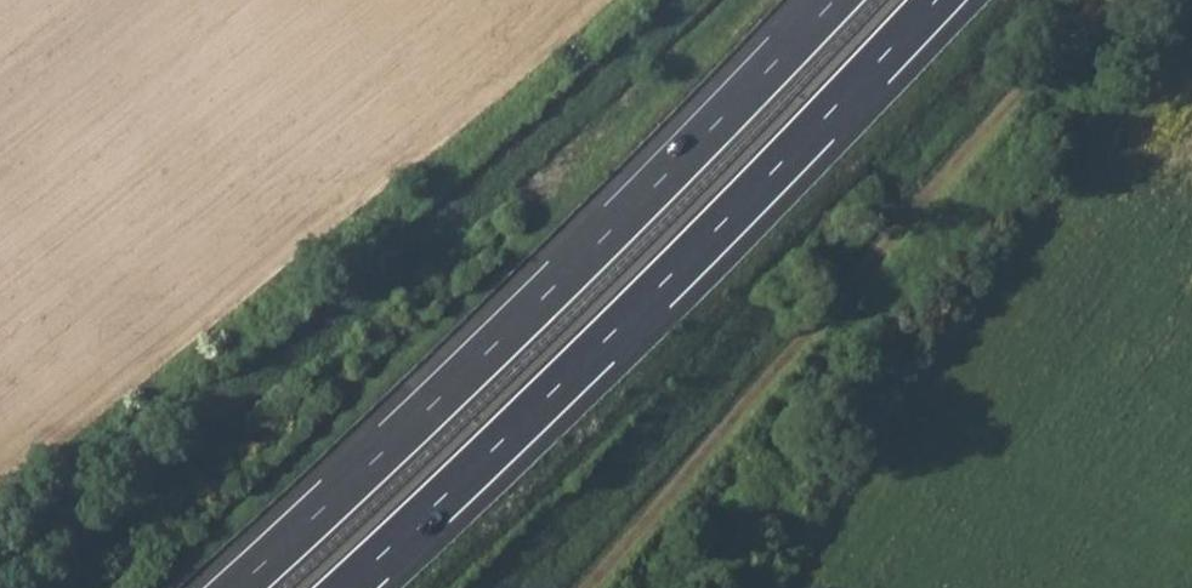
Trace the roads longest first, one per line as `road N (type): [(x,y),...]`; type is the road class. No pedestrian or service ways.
road 1 (motorway): [(836,0),(545,296),(238,587)]
road 2 (motorway): [(344,587),(652,293),(936,0)]

